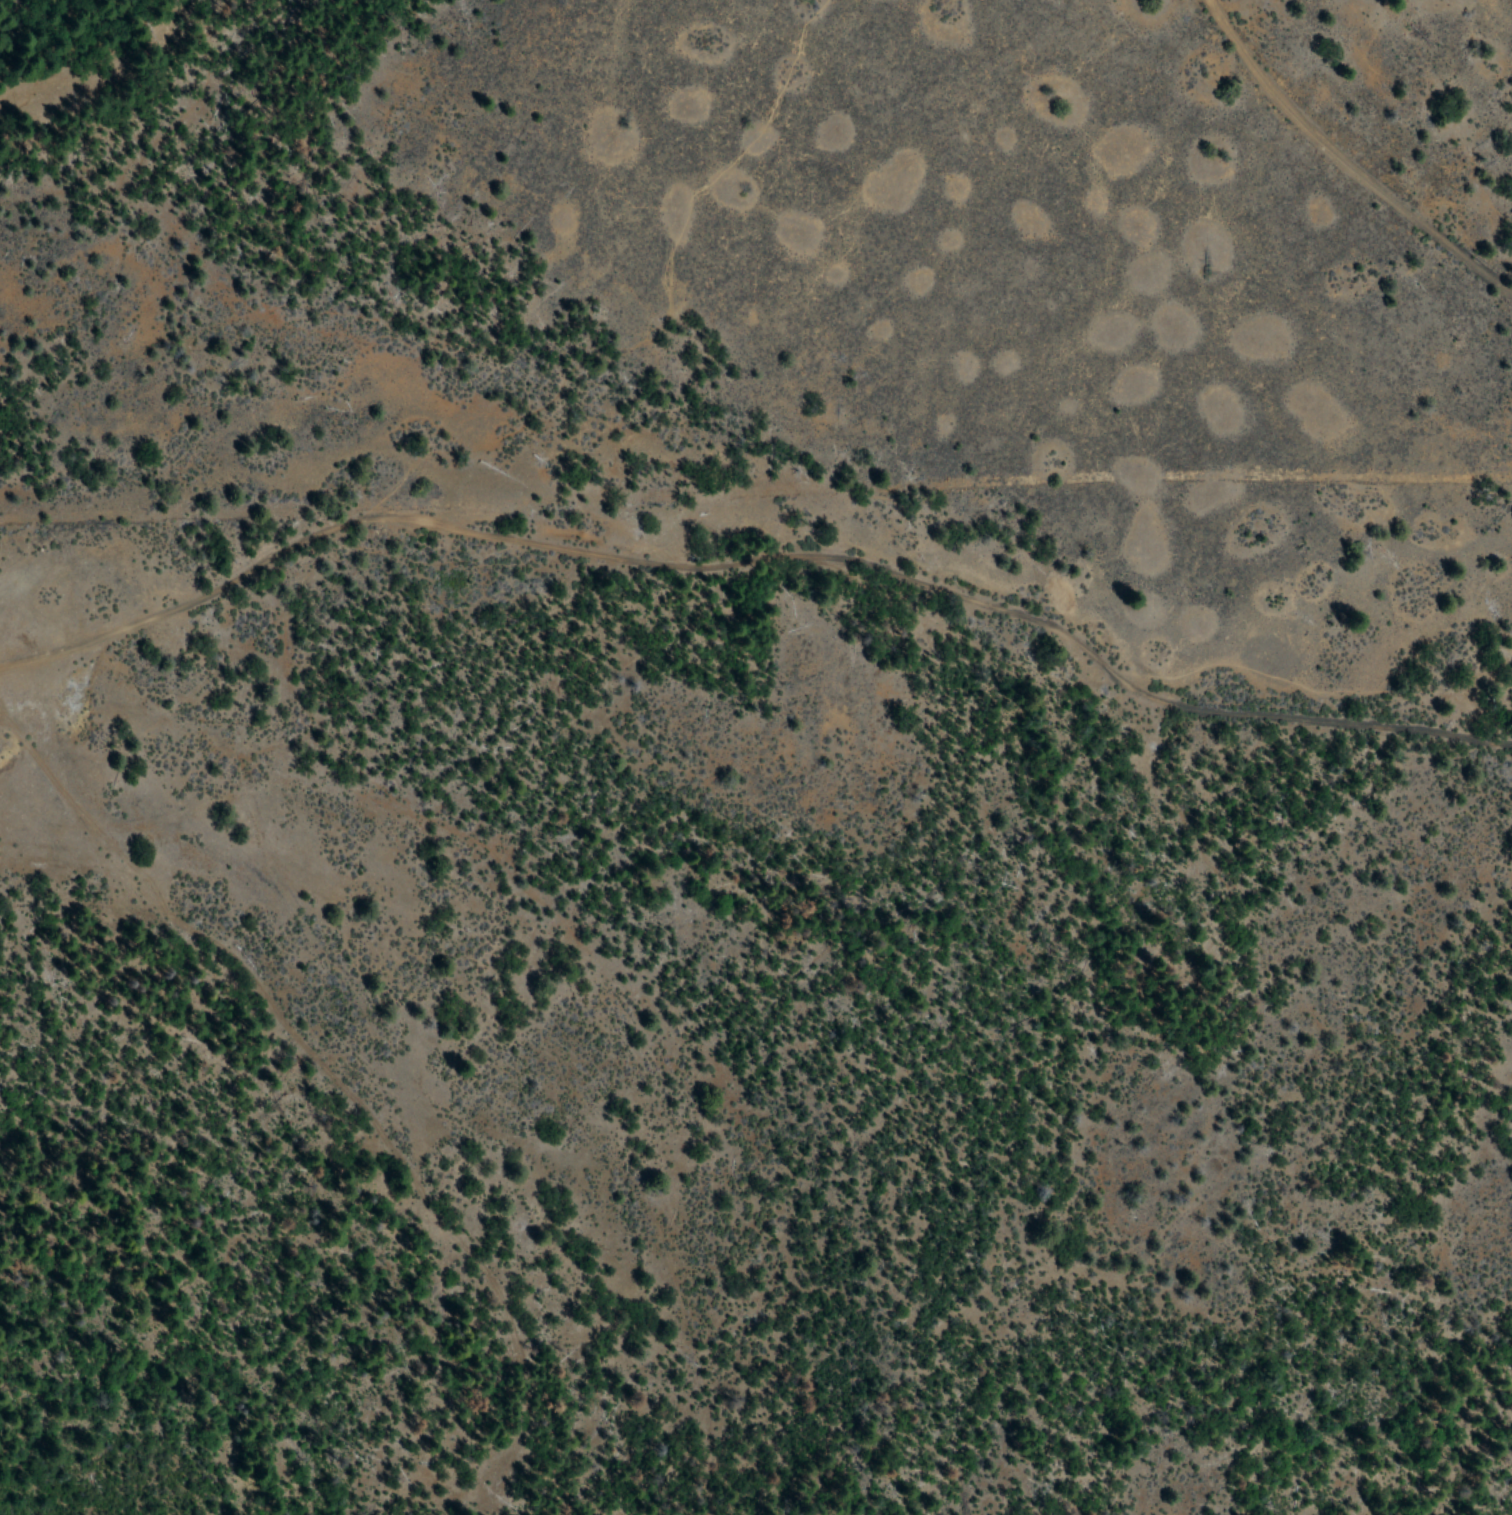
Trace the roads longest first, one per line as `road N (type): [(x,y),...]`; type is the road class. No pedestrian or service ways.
road 1 (residential): [(1511,289),(1278,103),(1207,0)]

